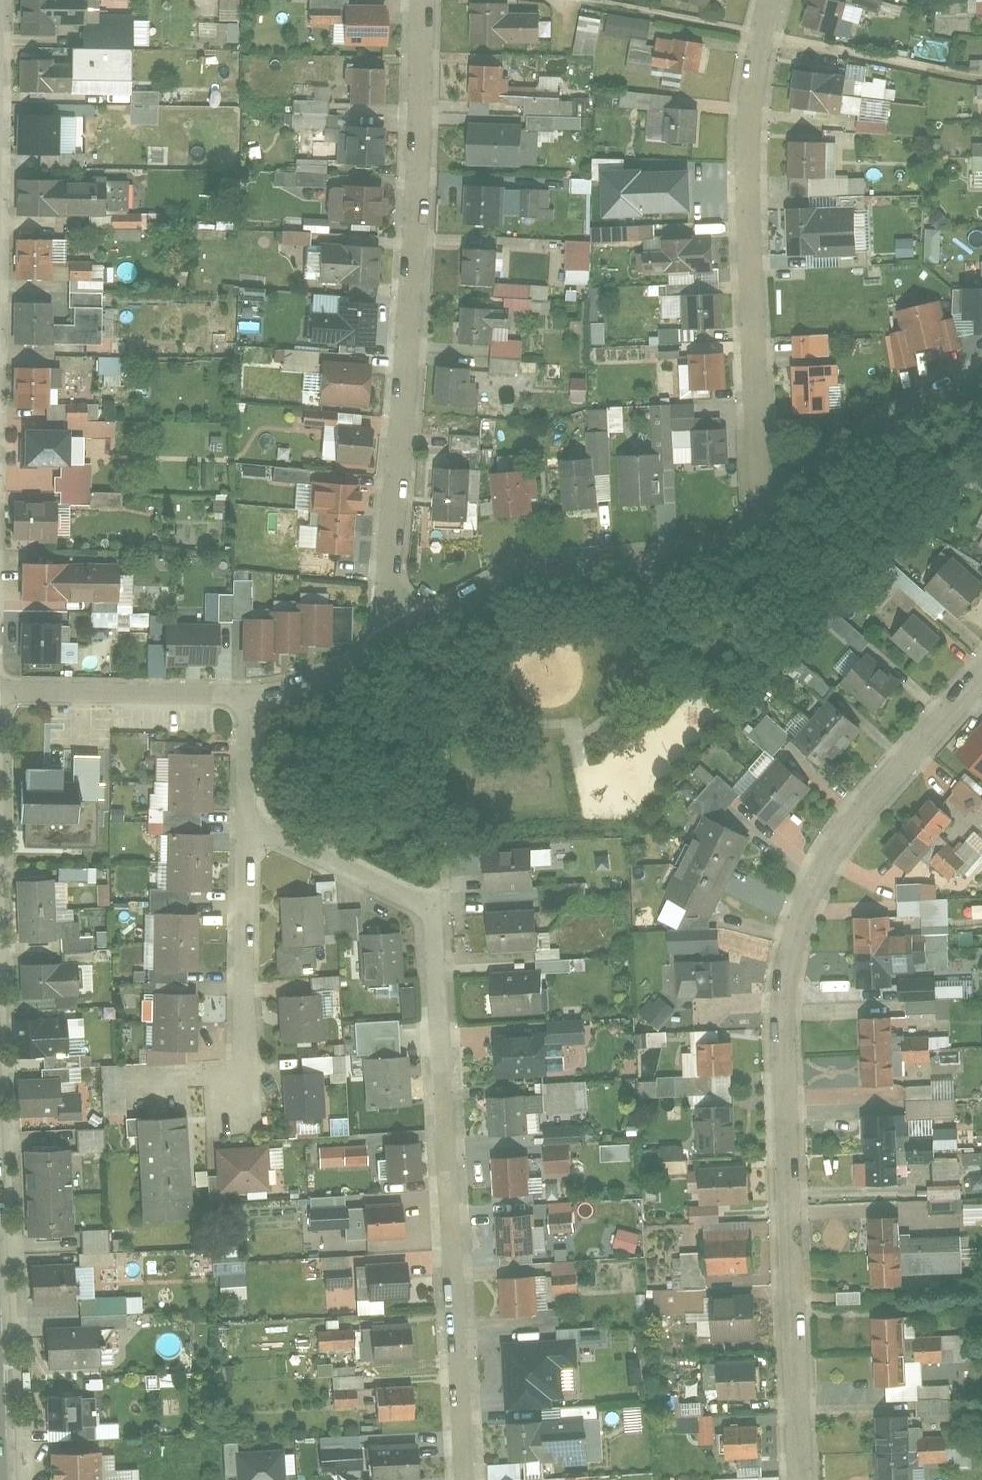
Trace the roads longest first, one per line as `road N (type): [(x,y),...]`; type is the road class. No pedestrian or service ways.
road 1 (residential): [(981,657),(857,801),(803,879),(783,1020),(796,1479)]
road 2 (residential): [(465,1479),(443,911),(250,819)]
road 3 (residential): [(400,613),(427,0)]
road 4 (residential): [(760,487),(737,102),(770,0)]
road 5 (residential): [(400,613),(760,487)]
road 6 (residential): [(250,819),(254,1060),(217,1090)]
road 7 (residential): [(0,691),(250,699)]
road 8 (residential): [(760,487),(981,402)]
road 9 (residential): [(250,699),(345,669),(400,613)]
road 10 (residential): [(250,819),(250,699)]

